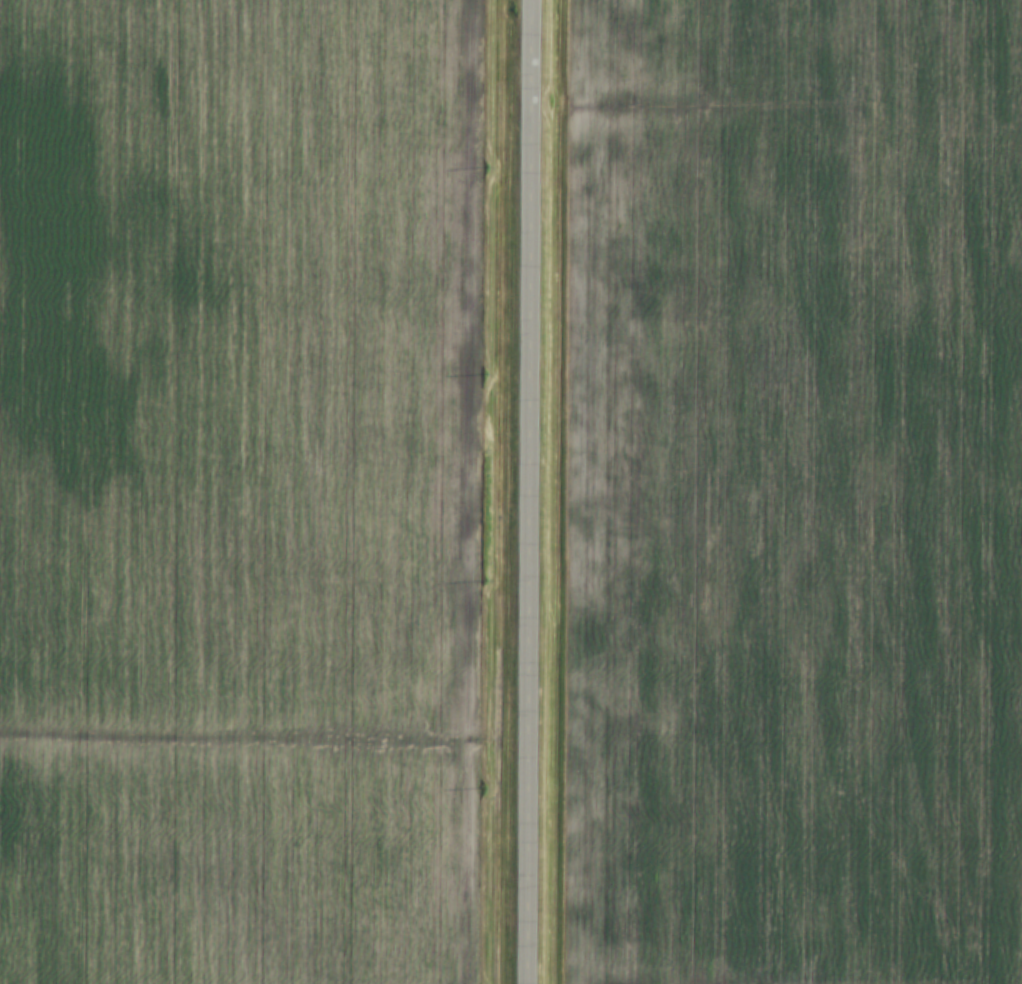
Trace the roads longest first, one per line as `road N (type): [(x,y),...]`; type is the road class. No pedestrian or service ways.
road 1 (tertiary): [(529,983),(536,0)]

